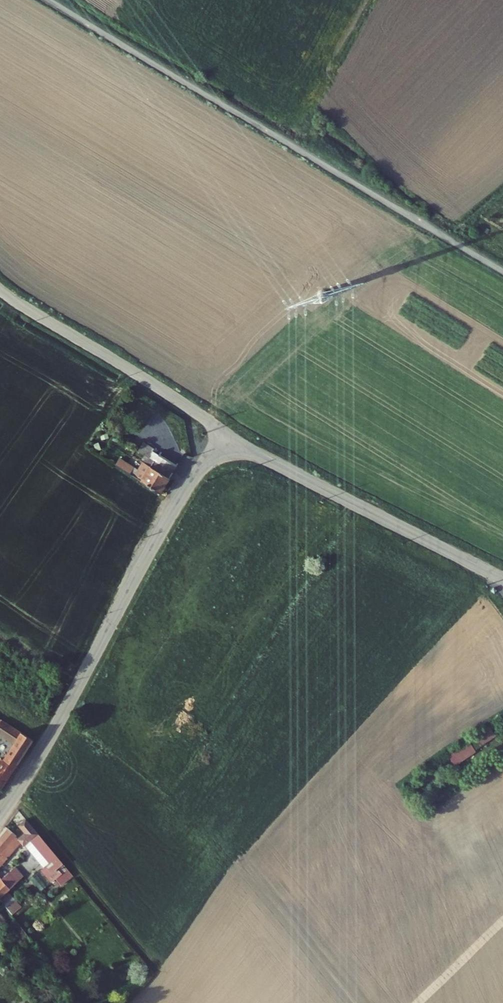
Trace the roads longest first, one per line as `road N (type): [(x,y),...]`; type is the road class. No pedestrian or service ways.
road 1 (residential): [(223,432),(0,814)]
road 2 (unclassified): [(502,578),(223,432)]
road 3 (unclassified): [(223,432),(0,290)]

